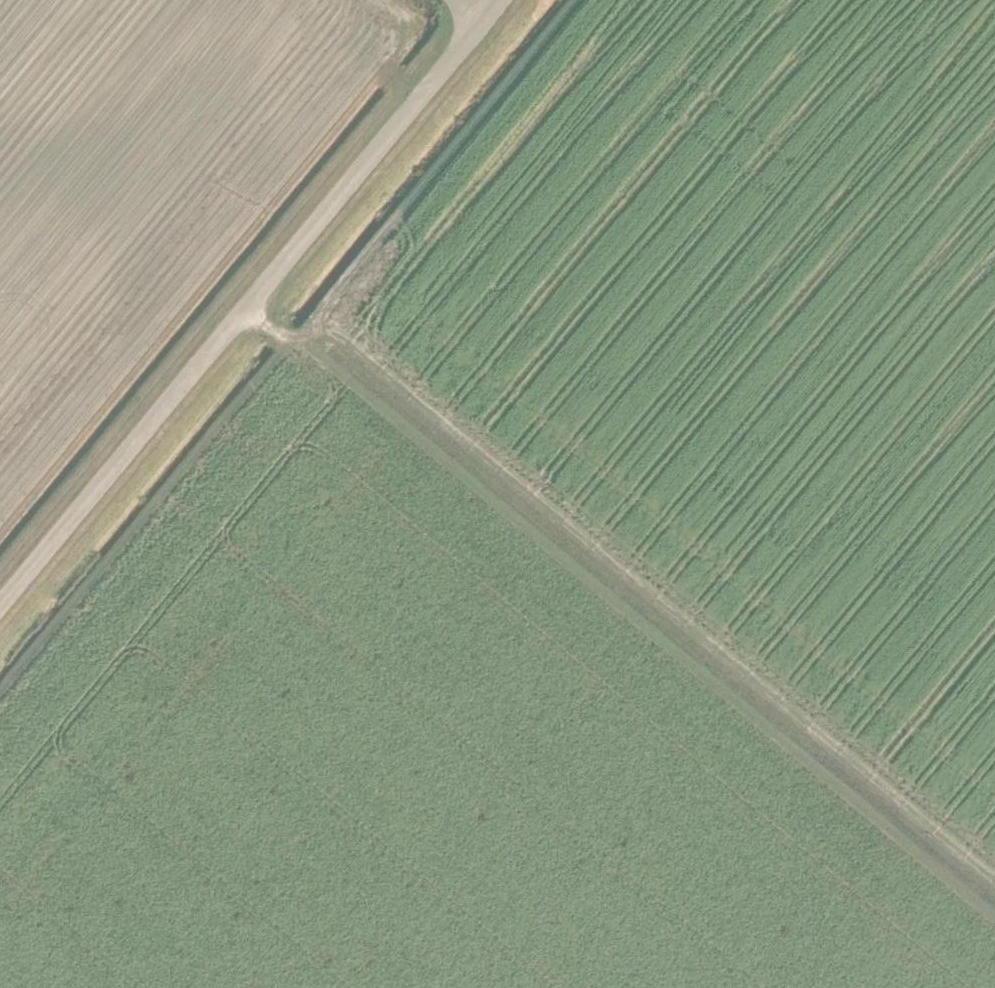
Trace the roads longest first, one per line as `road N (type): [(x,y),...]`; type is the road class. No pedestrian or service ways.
road 1 (unclassified): [(0,604),(499,0)]

